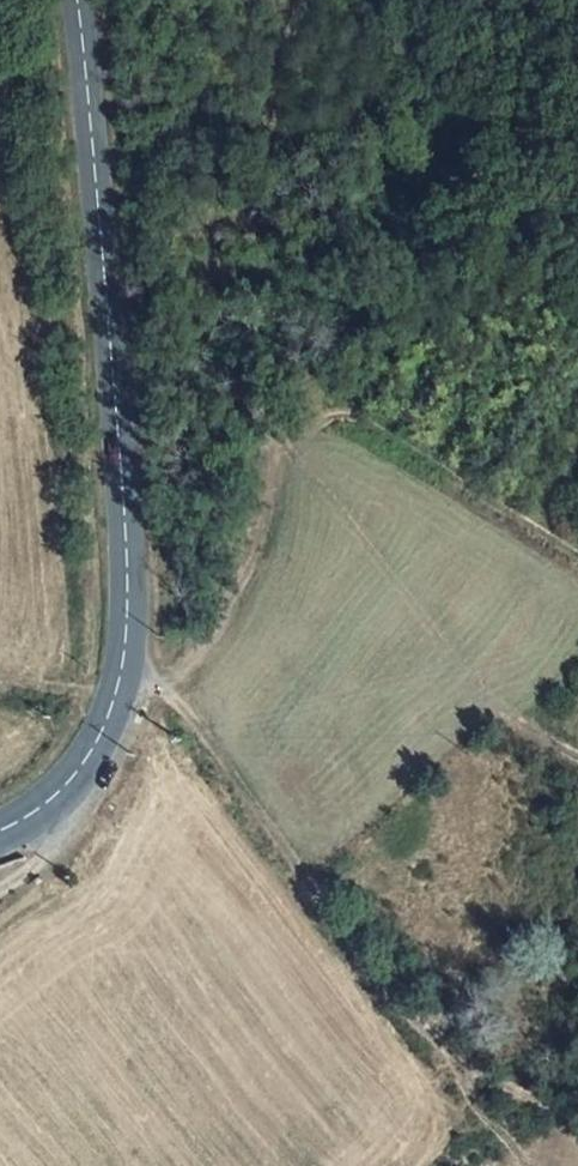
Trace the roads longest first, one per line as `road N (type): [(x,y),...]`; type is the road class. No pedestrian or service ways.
road 1 (secondary): [(79,0),(129,612),(109,720),(62,791),(0,830)]
road 2 (track): [(303,0),(277,80),(241,319),(246,366),(274,452),(271,516),(220,630),(186,671),(162,683)]
road 3 (track): [(577,1117),(498,1084),(439,1044),(375,974),(183,707),(162,683),(121,678)]

